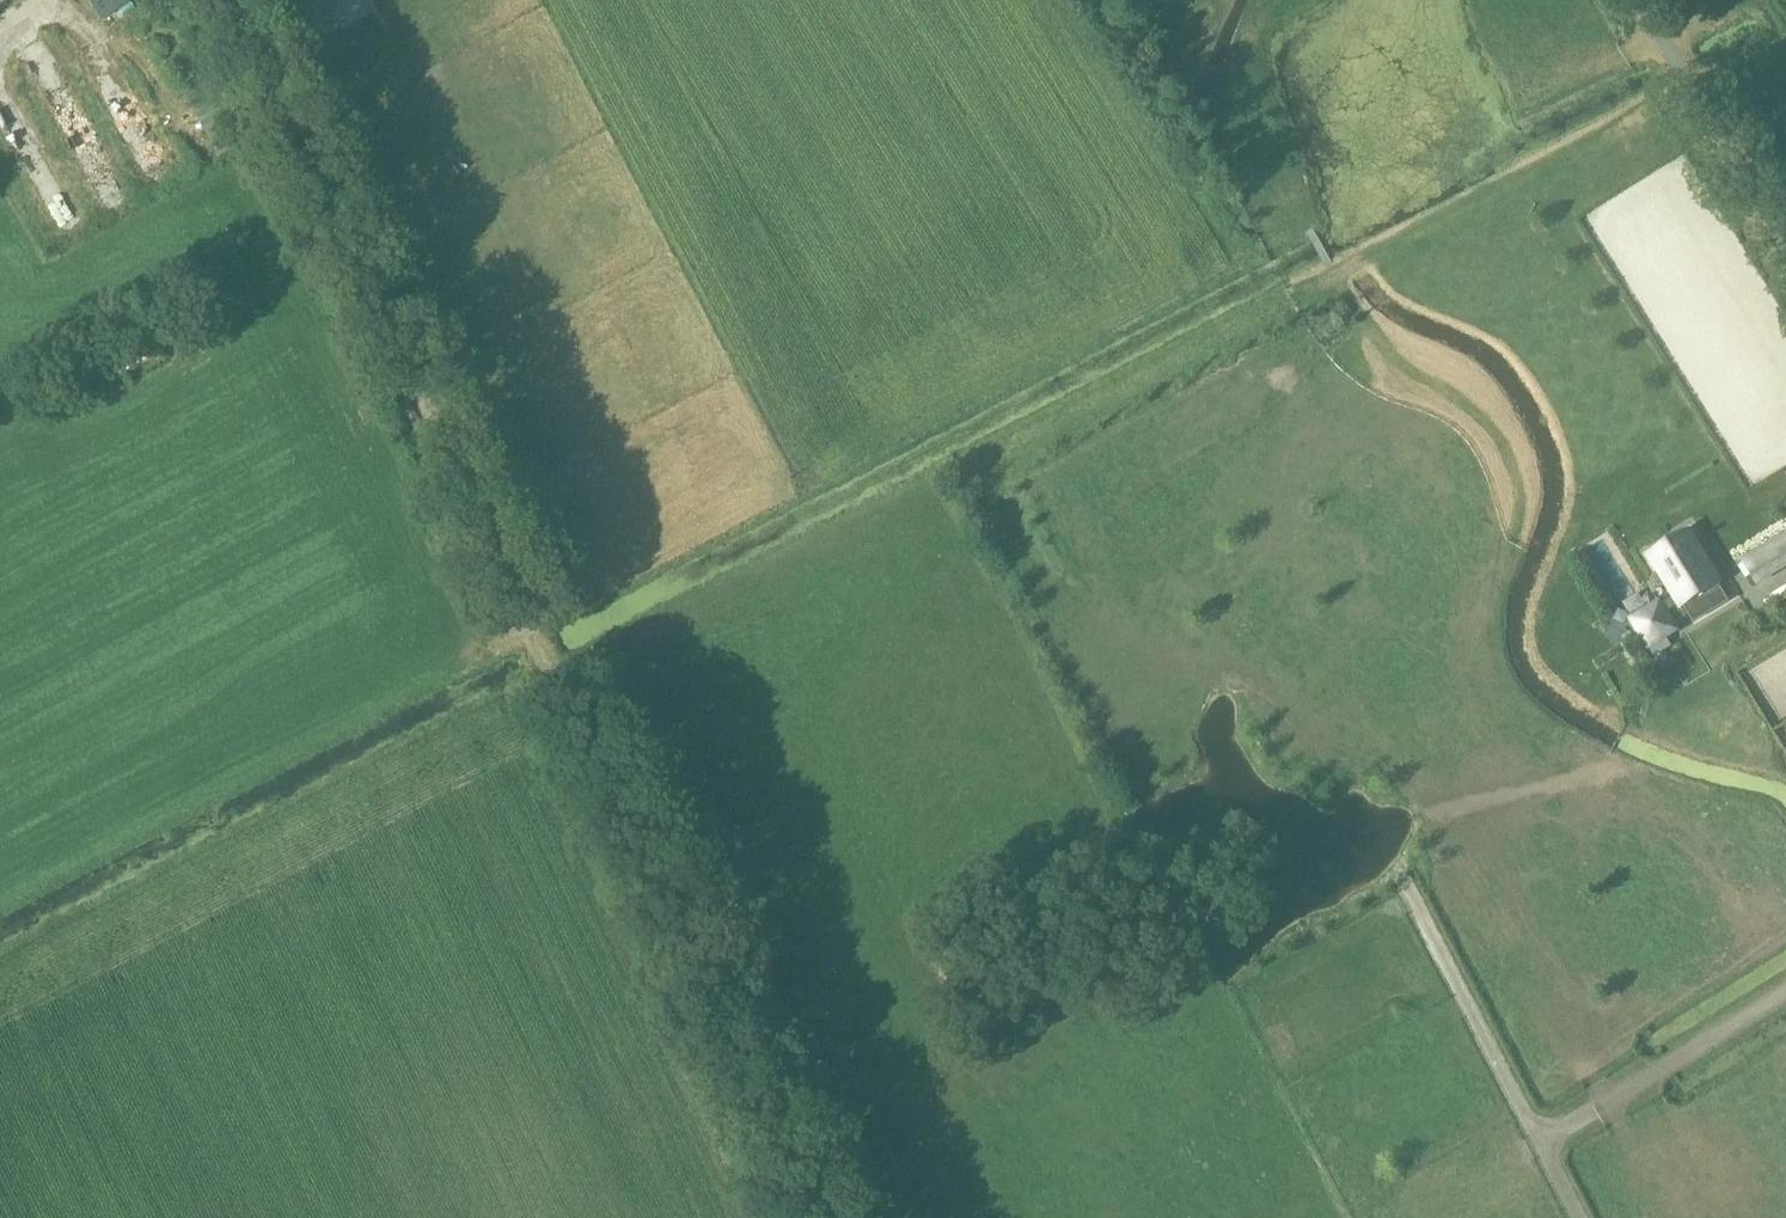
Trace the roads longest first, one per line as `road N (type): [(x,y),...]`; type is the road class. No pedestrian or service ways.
road 1 (unclassified): [(1785,237),(1641,0)]

